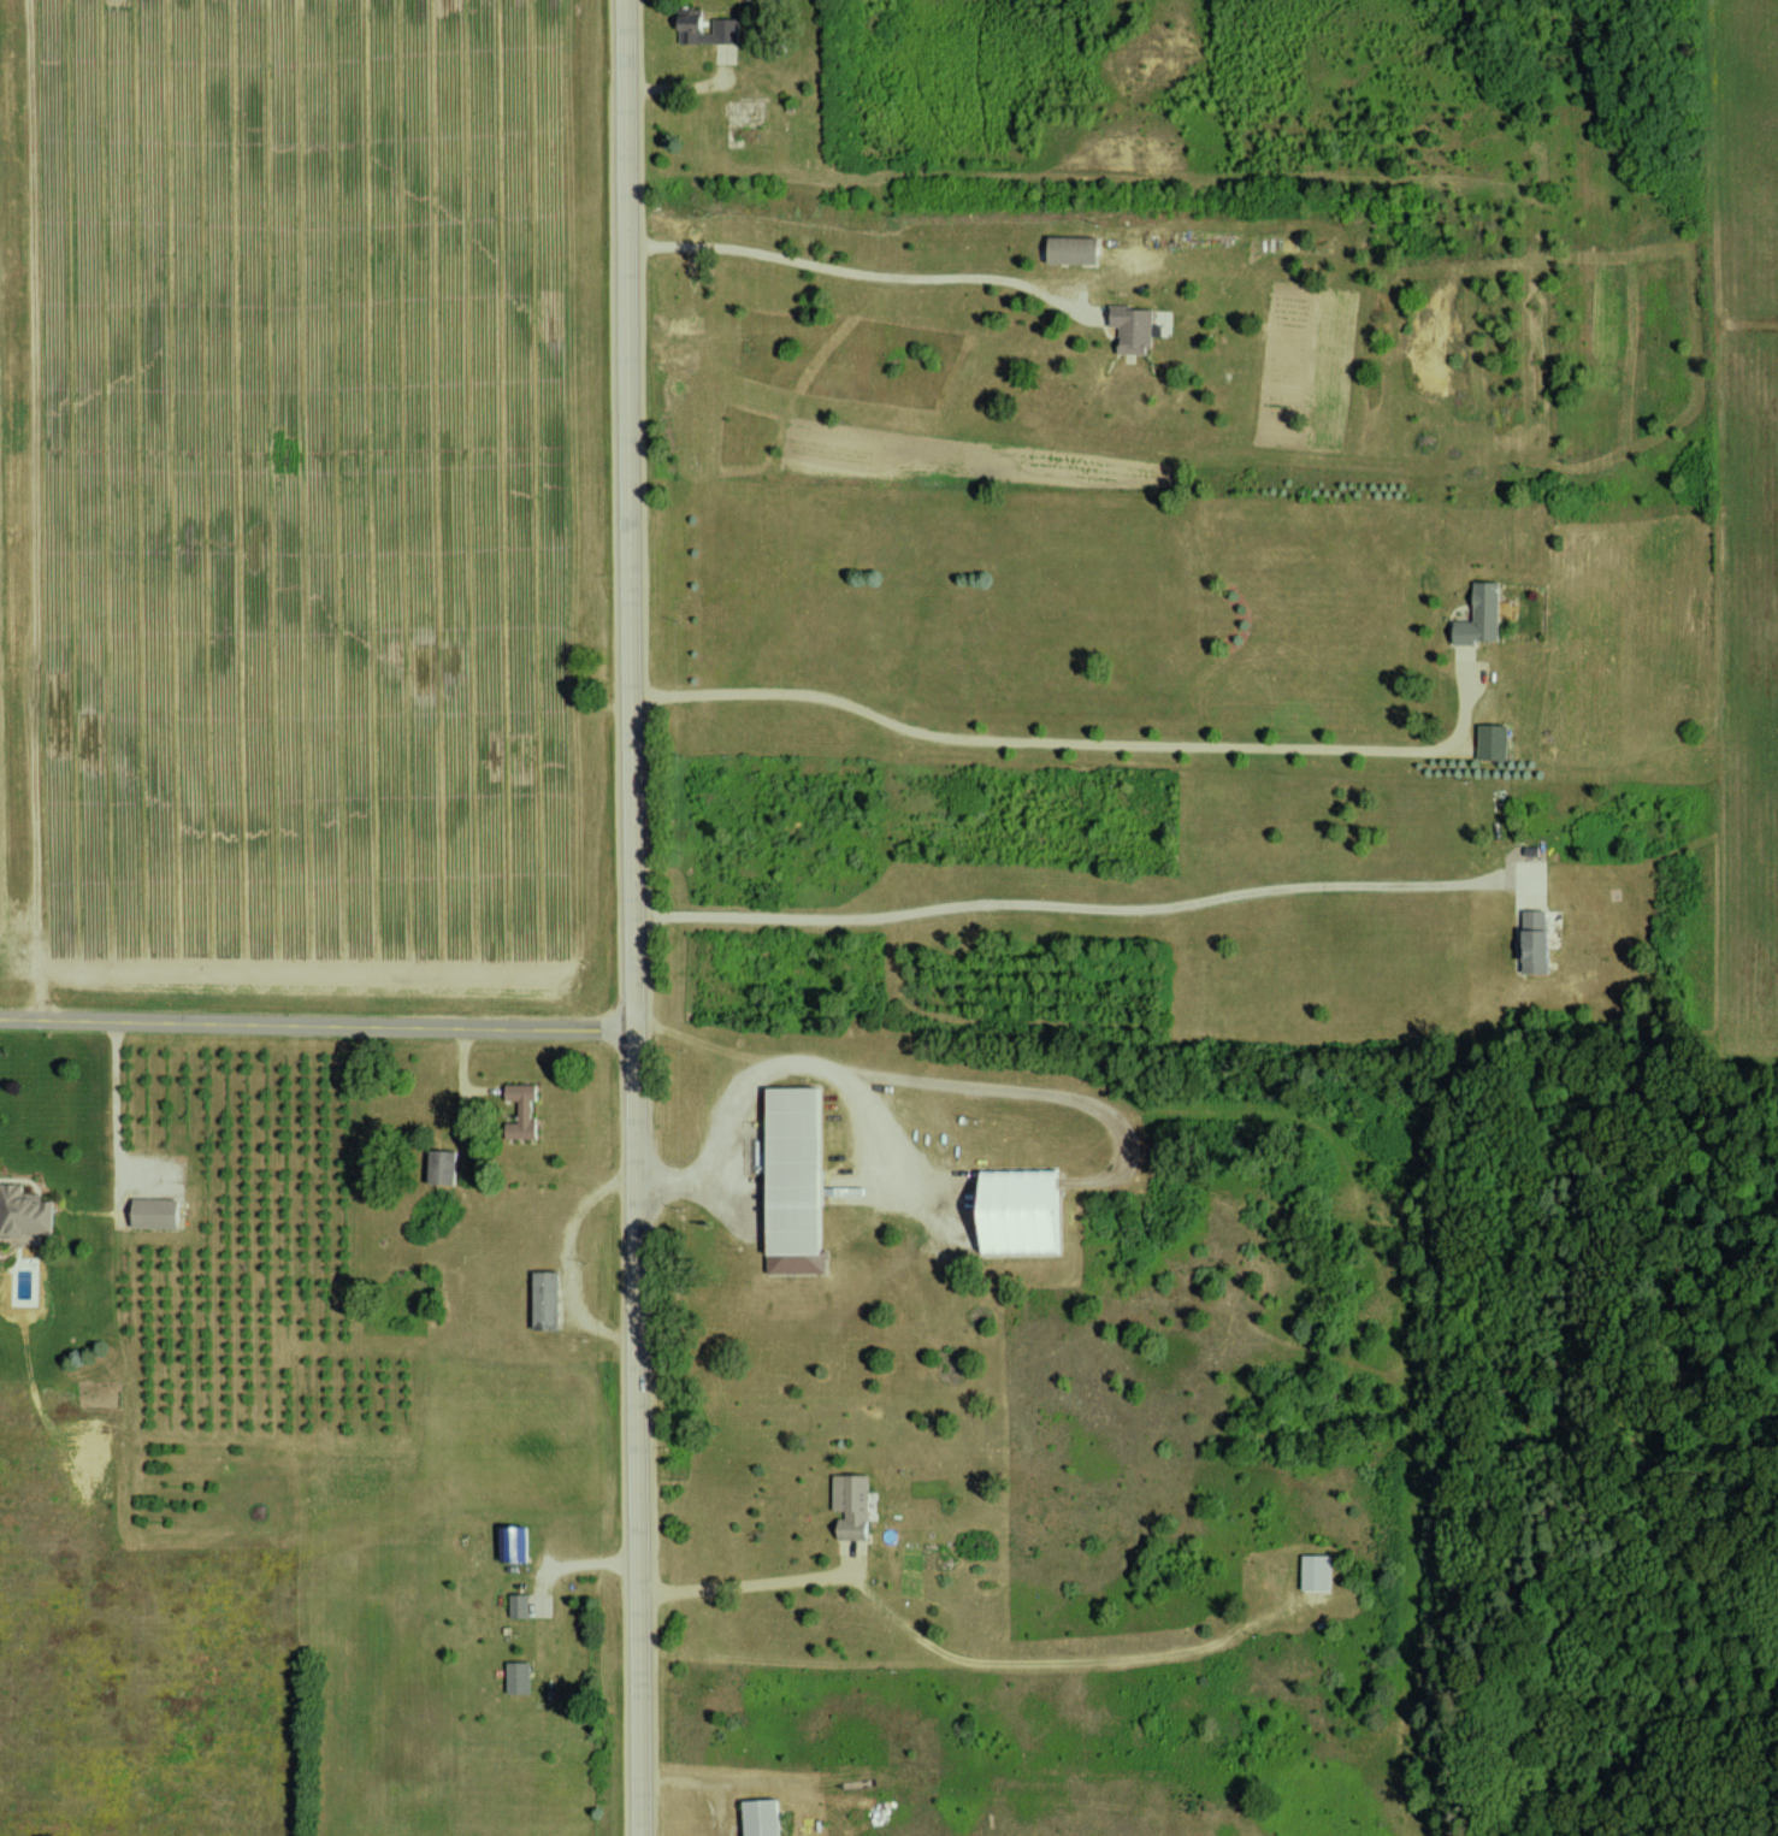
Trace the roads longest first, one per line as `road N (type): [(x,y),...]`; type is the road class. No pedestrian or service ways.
road 1 (secondary): [(643,1835),(625,0)]
road 2 (residential): [(637,1029),(0,1020)]

